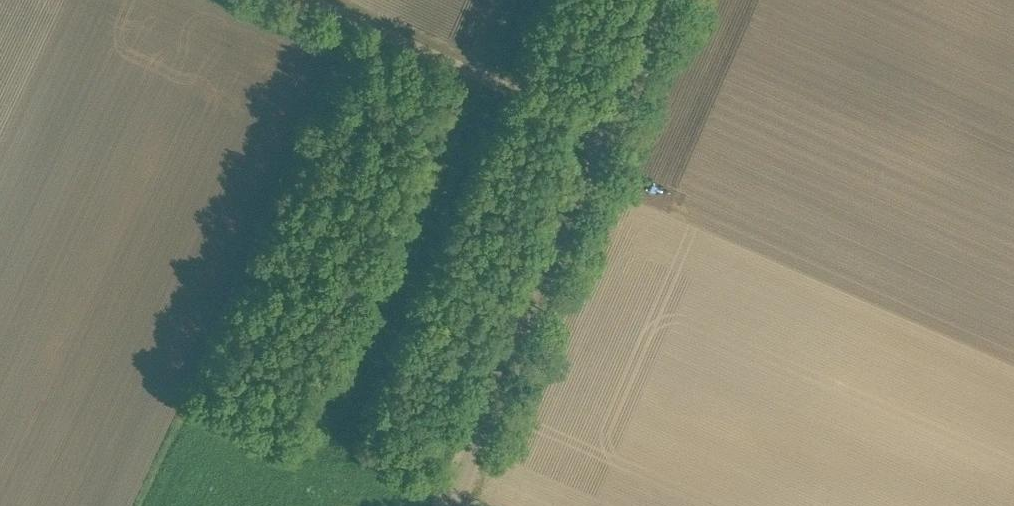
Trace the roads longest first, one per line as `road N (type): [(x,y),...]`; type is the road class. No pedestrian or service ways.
road 1 (unclassified): [(437,505),(597,133)]
road 2 (unclassified): [(597,133),(303,0)]
road 3 (unclassified): [(597,133),(652,0)]

